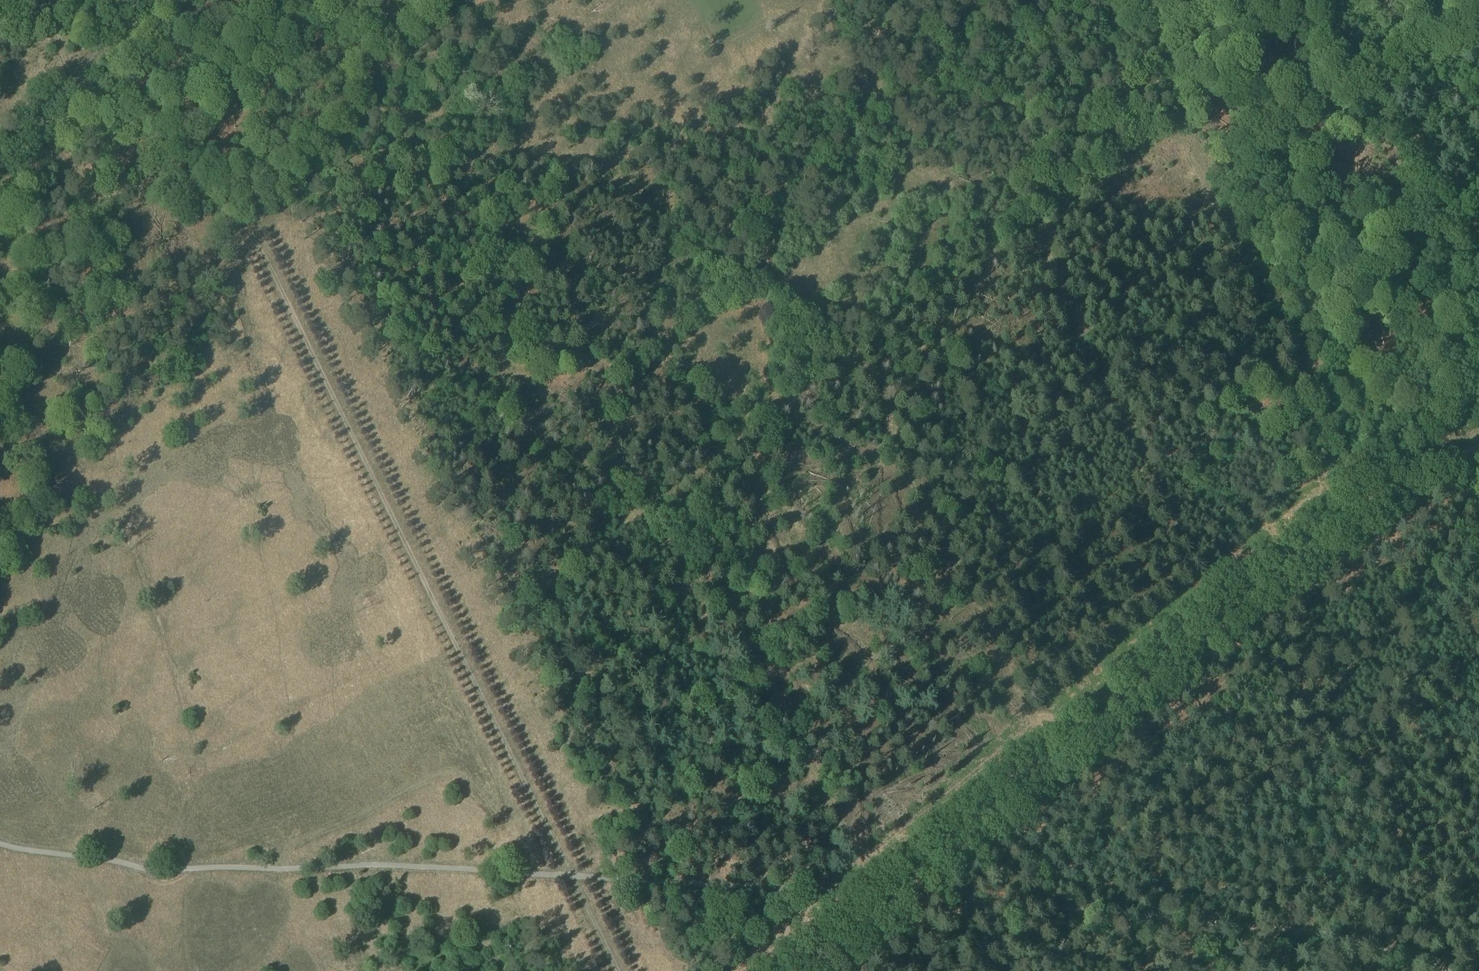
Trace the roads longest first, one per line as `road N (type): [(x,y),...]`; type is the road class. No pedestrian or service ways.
road 1 (track): [(617,970),(257,240),(76,73)]
road 2 (track): [(798,970),(1397,484),(1478,444)]
road 3 (track): [(1405,479),(1206,155)]
road 4 (unclassified): [(0,168),(134,0)]

